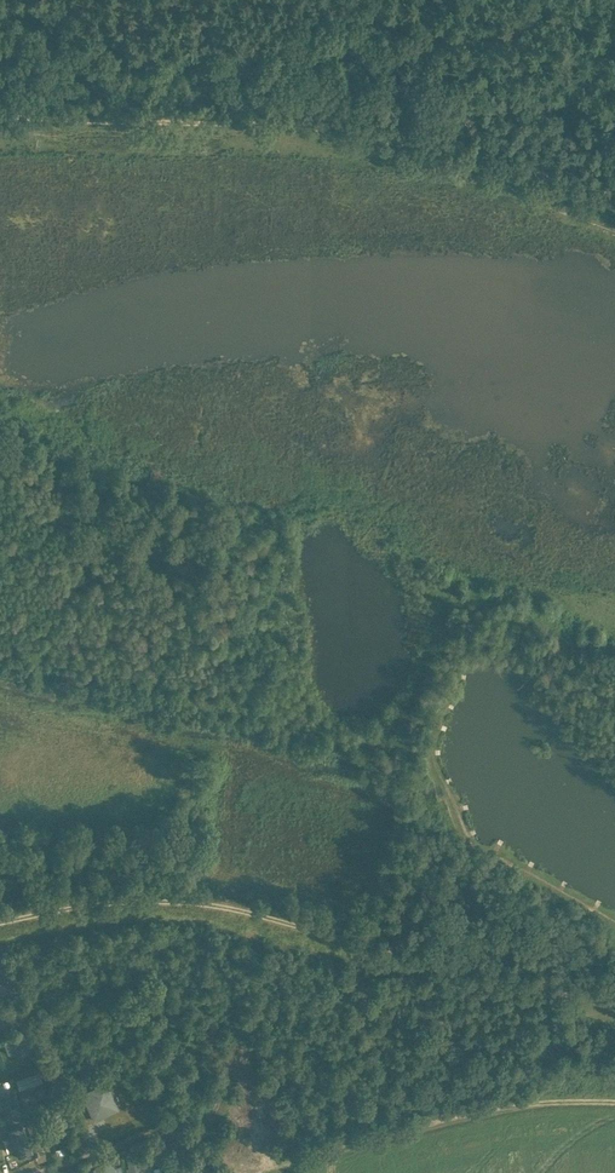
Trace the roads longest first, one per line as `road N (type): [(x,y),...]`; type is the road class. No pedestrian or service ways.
road 1 (track): [(0,924),(163,892),(234,901),(614,1008)]
road 2 (track): [(614,199),(524,167),(292,120),(0,112)]
road 3 (track): [(314,1172),(328,1141),(497,1105),(614,1099)]
road 4 (track): [(327,0),(301,65),(292,120)]

